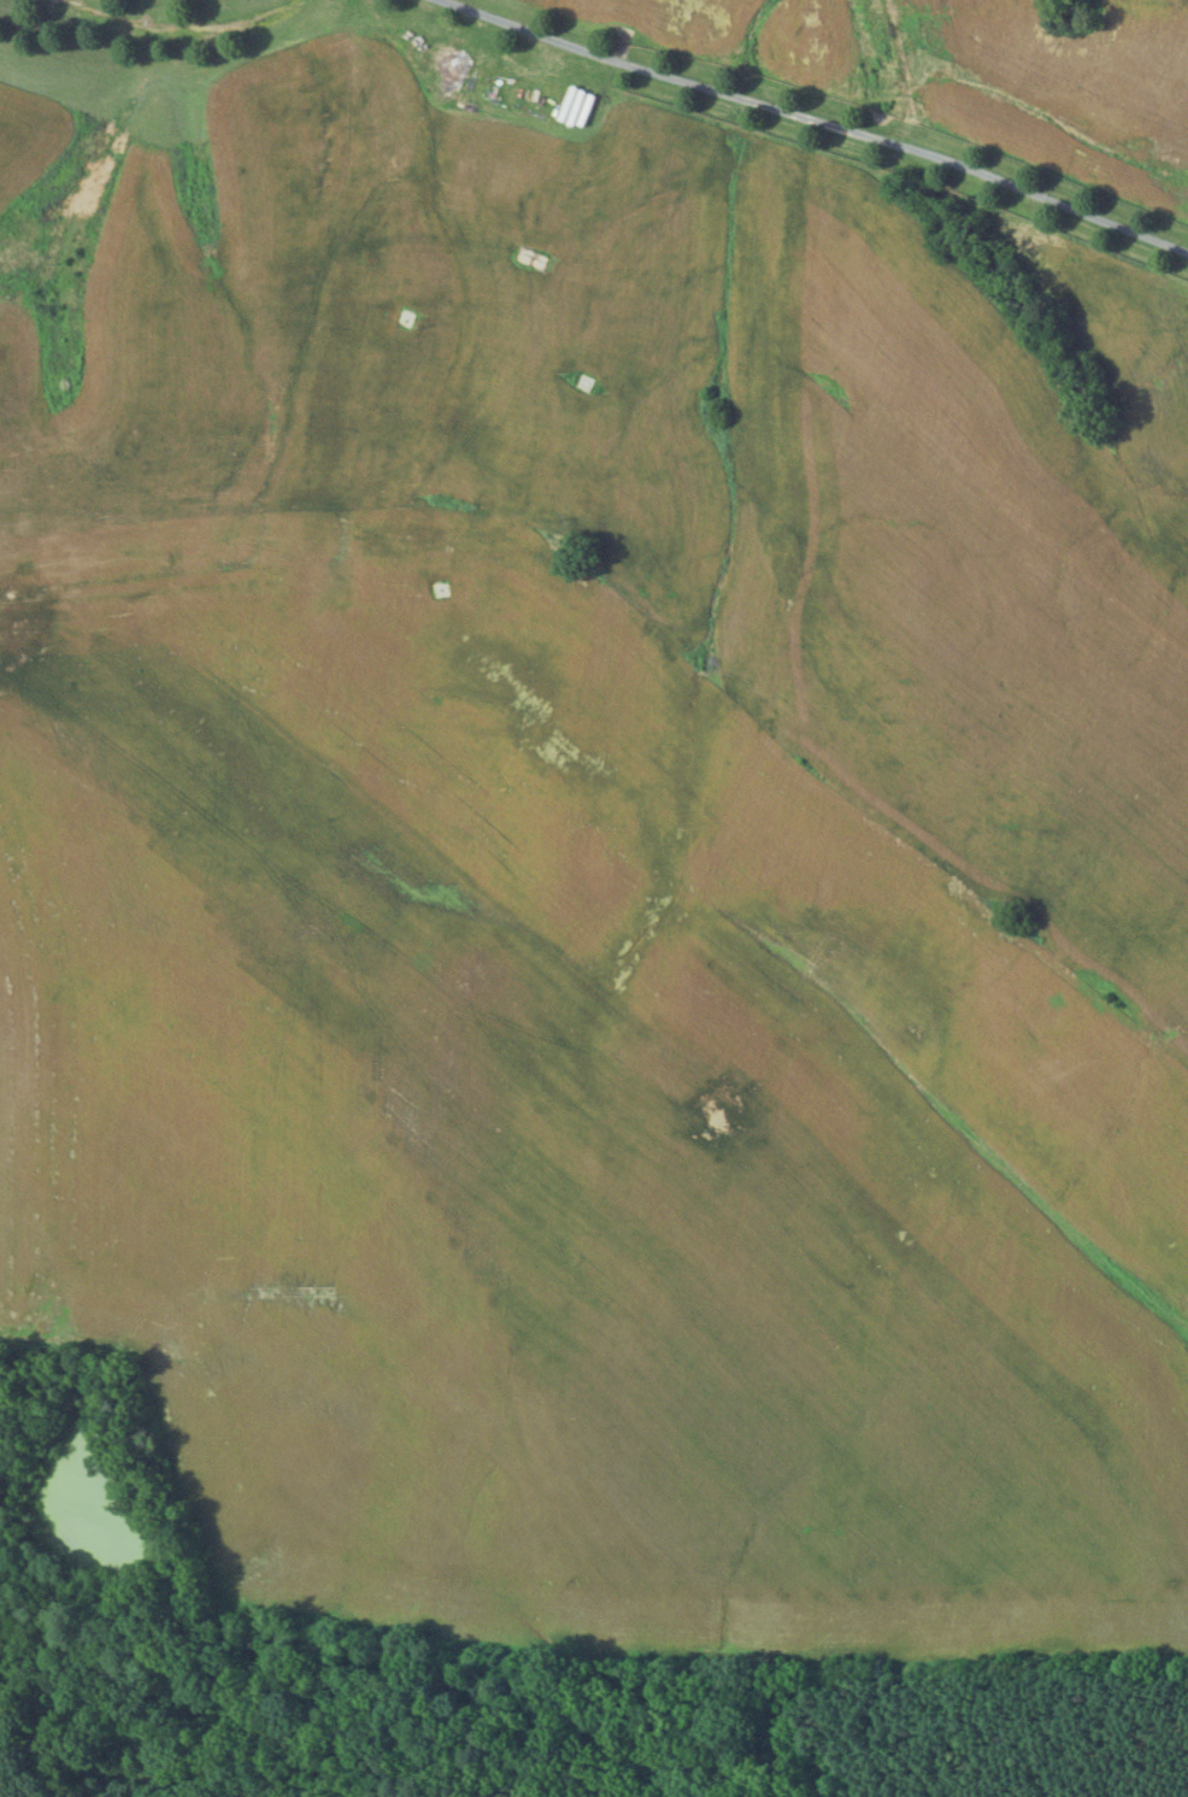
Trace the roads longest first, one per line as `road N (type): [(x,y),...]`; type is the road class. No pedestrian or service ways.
road 1 (residential): [(438,0),(964,168),(1187,252)]

